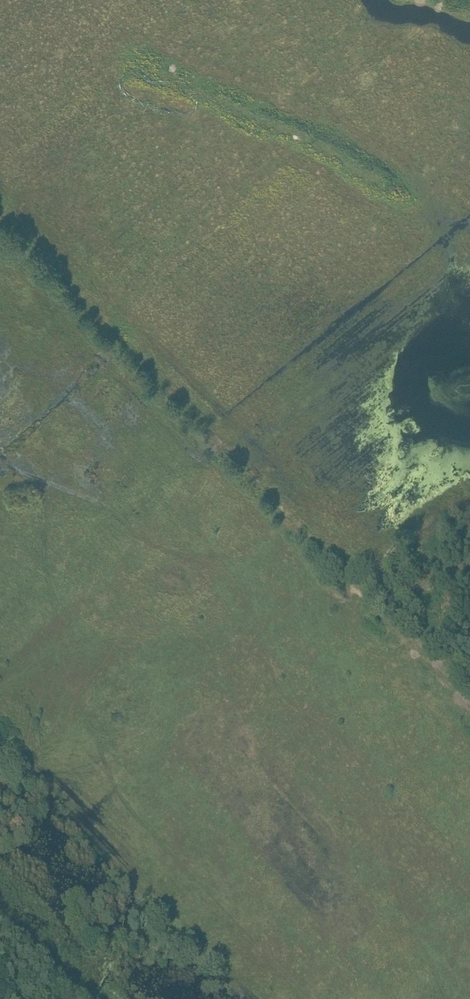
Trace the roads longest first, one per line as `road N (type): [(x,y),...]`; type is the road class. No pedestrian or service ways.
road 1 (track): [(469,499),(365,587)]

